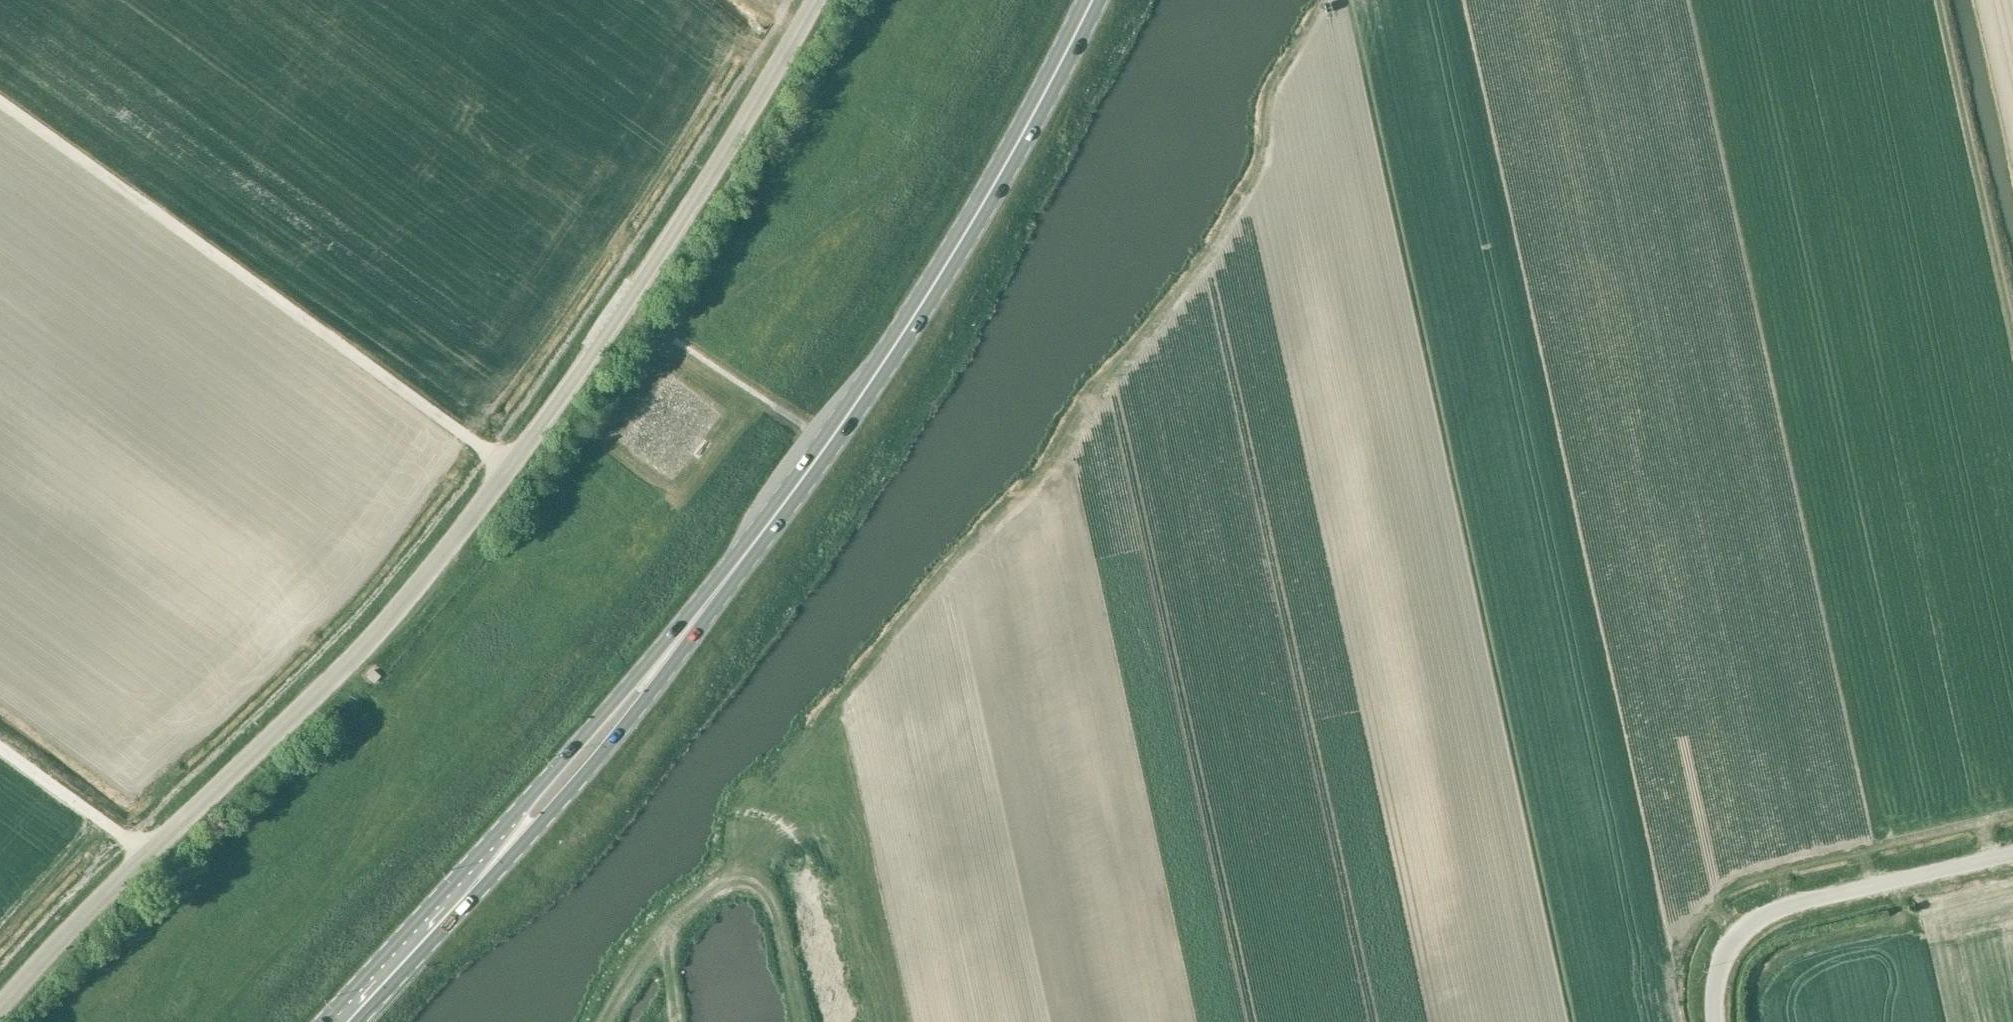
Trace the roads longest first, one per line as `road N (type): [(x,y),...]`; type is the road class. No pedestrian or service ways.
road 1 (unclassified): [(0,1017),(147,855),(331,679),(504,469),(655,264),(818,0)]
road 2 (primary): [(339,1021),(625,706),(811,466),(942,271),(1092,0)]
road 3 (track): [(504,469),(0,104)]
road 4 (unclassified): [(1712,1021),(1723,961),(1768,916),(2012,858)]
road 5 (track): [(147,855),(0,750)]

